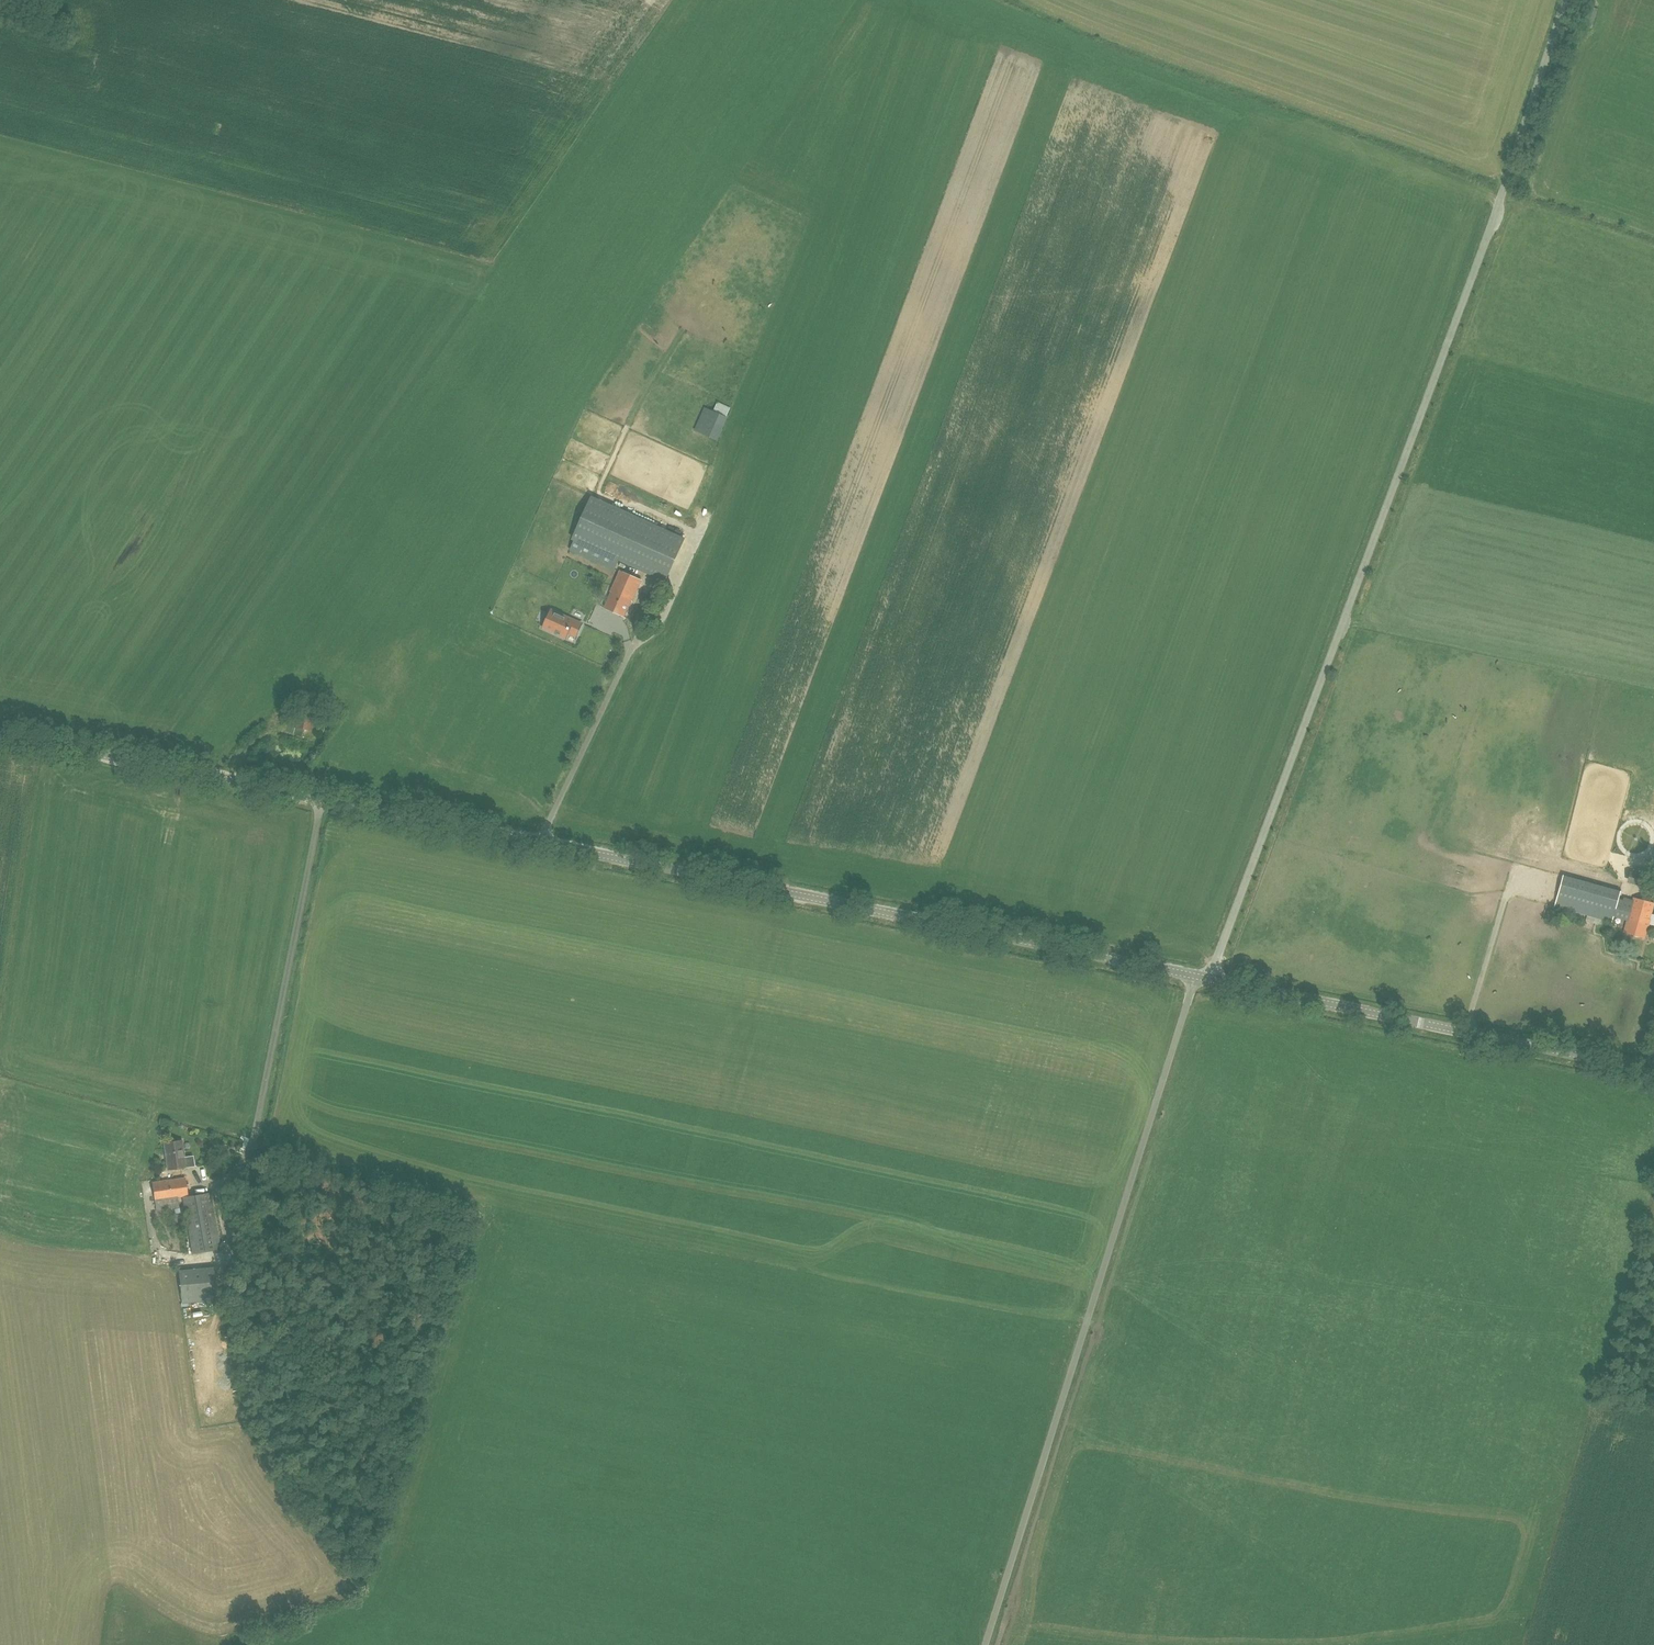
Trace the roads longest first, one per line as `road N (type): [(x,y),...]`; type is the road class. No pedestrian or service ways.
road 1 (unclassified): [(1193,978),(0,728)]
road 2 (unclassified): [(1566,0),(1500,200),(1209,981)]
road 3 (unclassified): [(985,1644),(1193,978)]
road 4 (unclassified): [(1653,1067),(1209,981)]

